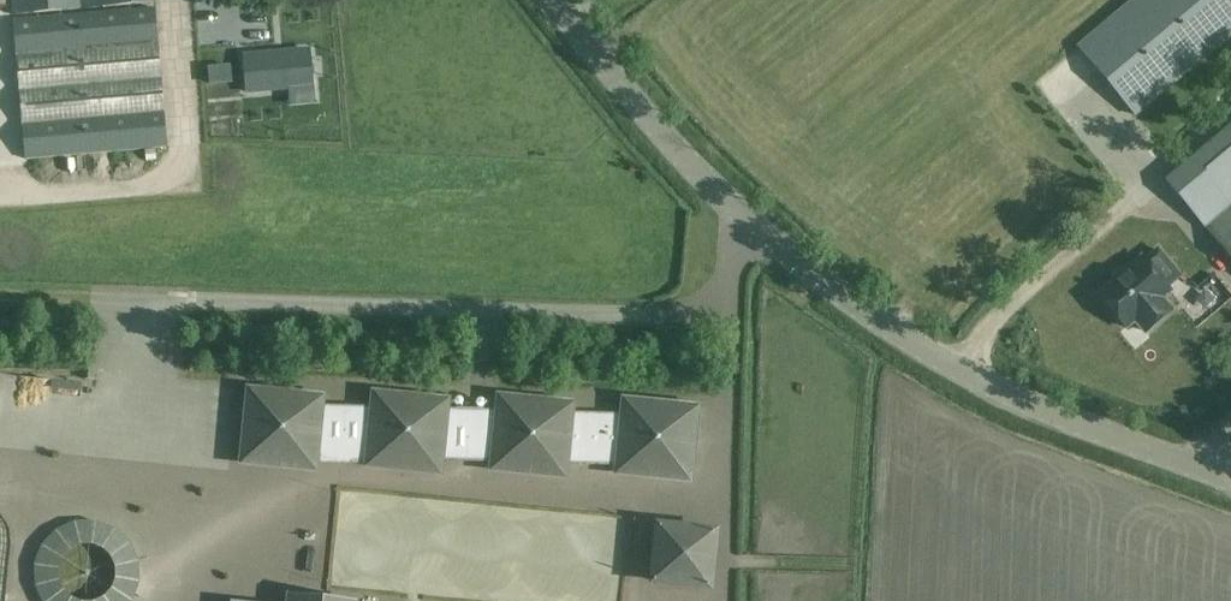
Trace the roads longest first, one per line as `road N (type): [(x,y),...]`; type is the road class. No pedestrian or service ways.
road 1 (unclassified): [(1230,479),(1028,400),(857,304),(695,169),(551,0)]
road 2 (track): [(1138,196),(1145,180),(1230,106)]

